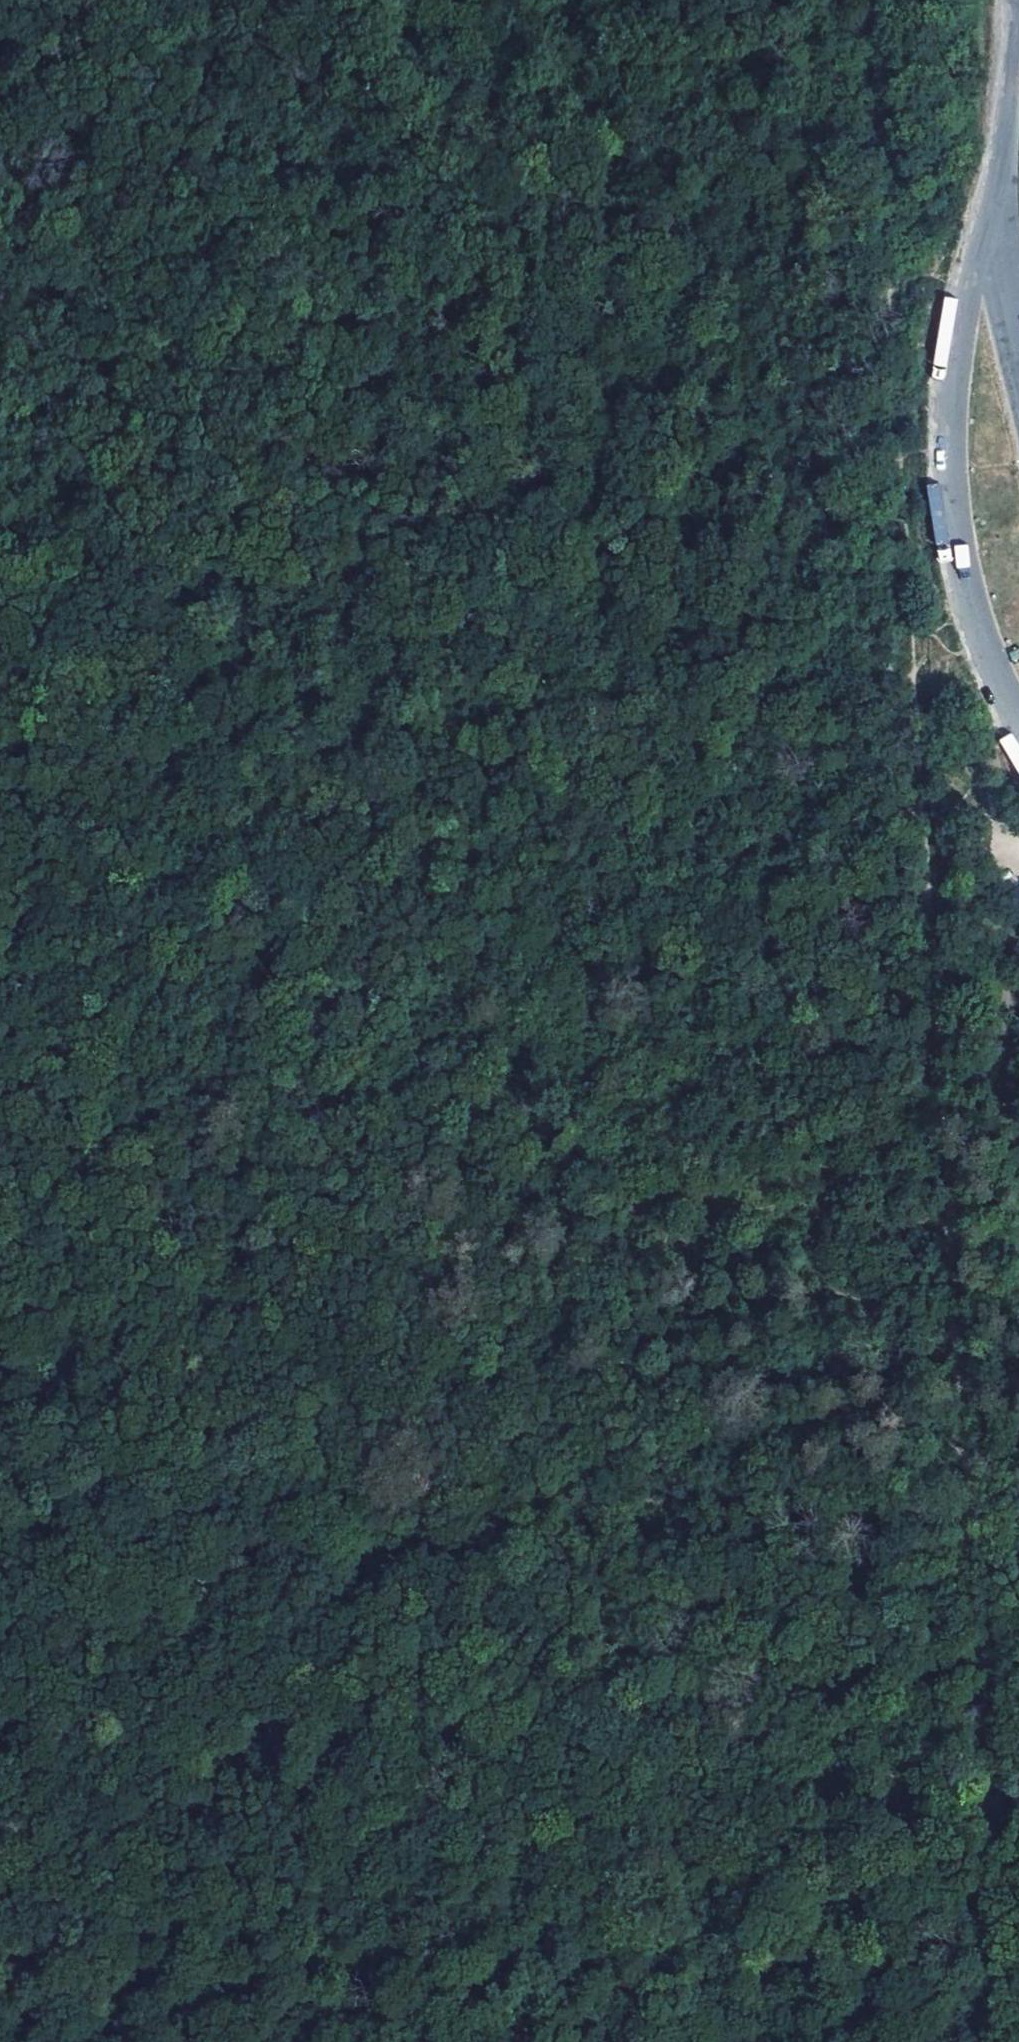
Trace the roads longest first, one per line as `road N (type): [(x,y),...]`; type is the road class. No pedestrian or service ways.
road 1 (track): [(1001,2041),(959,1317),(864,0)]

